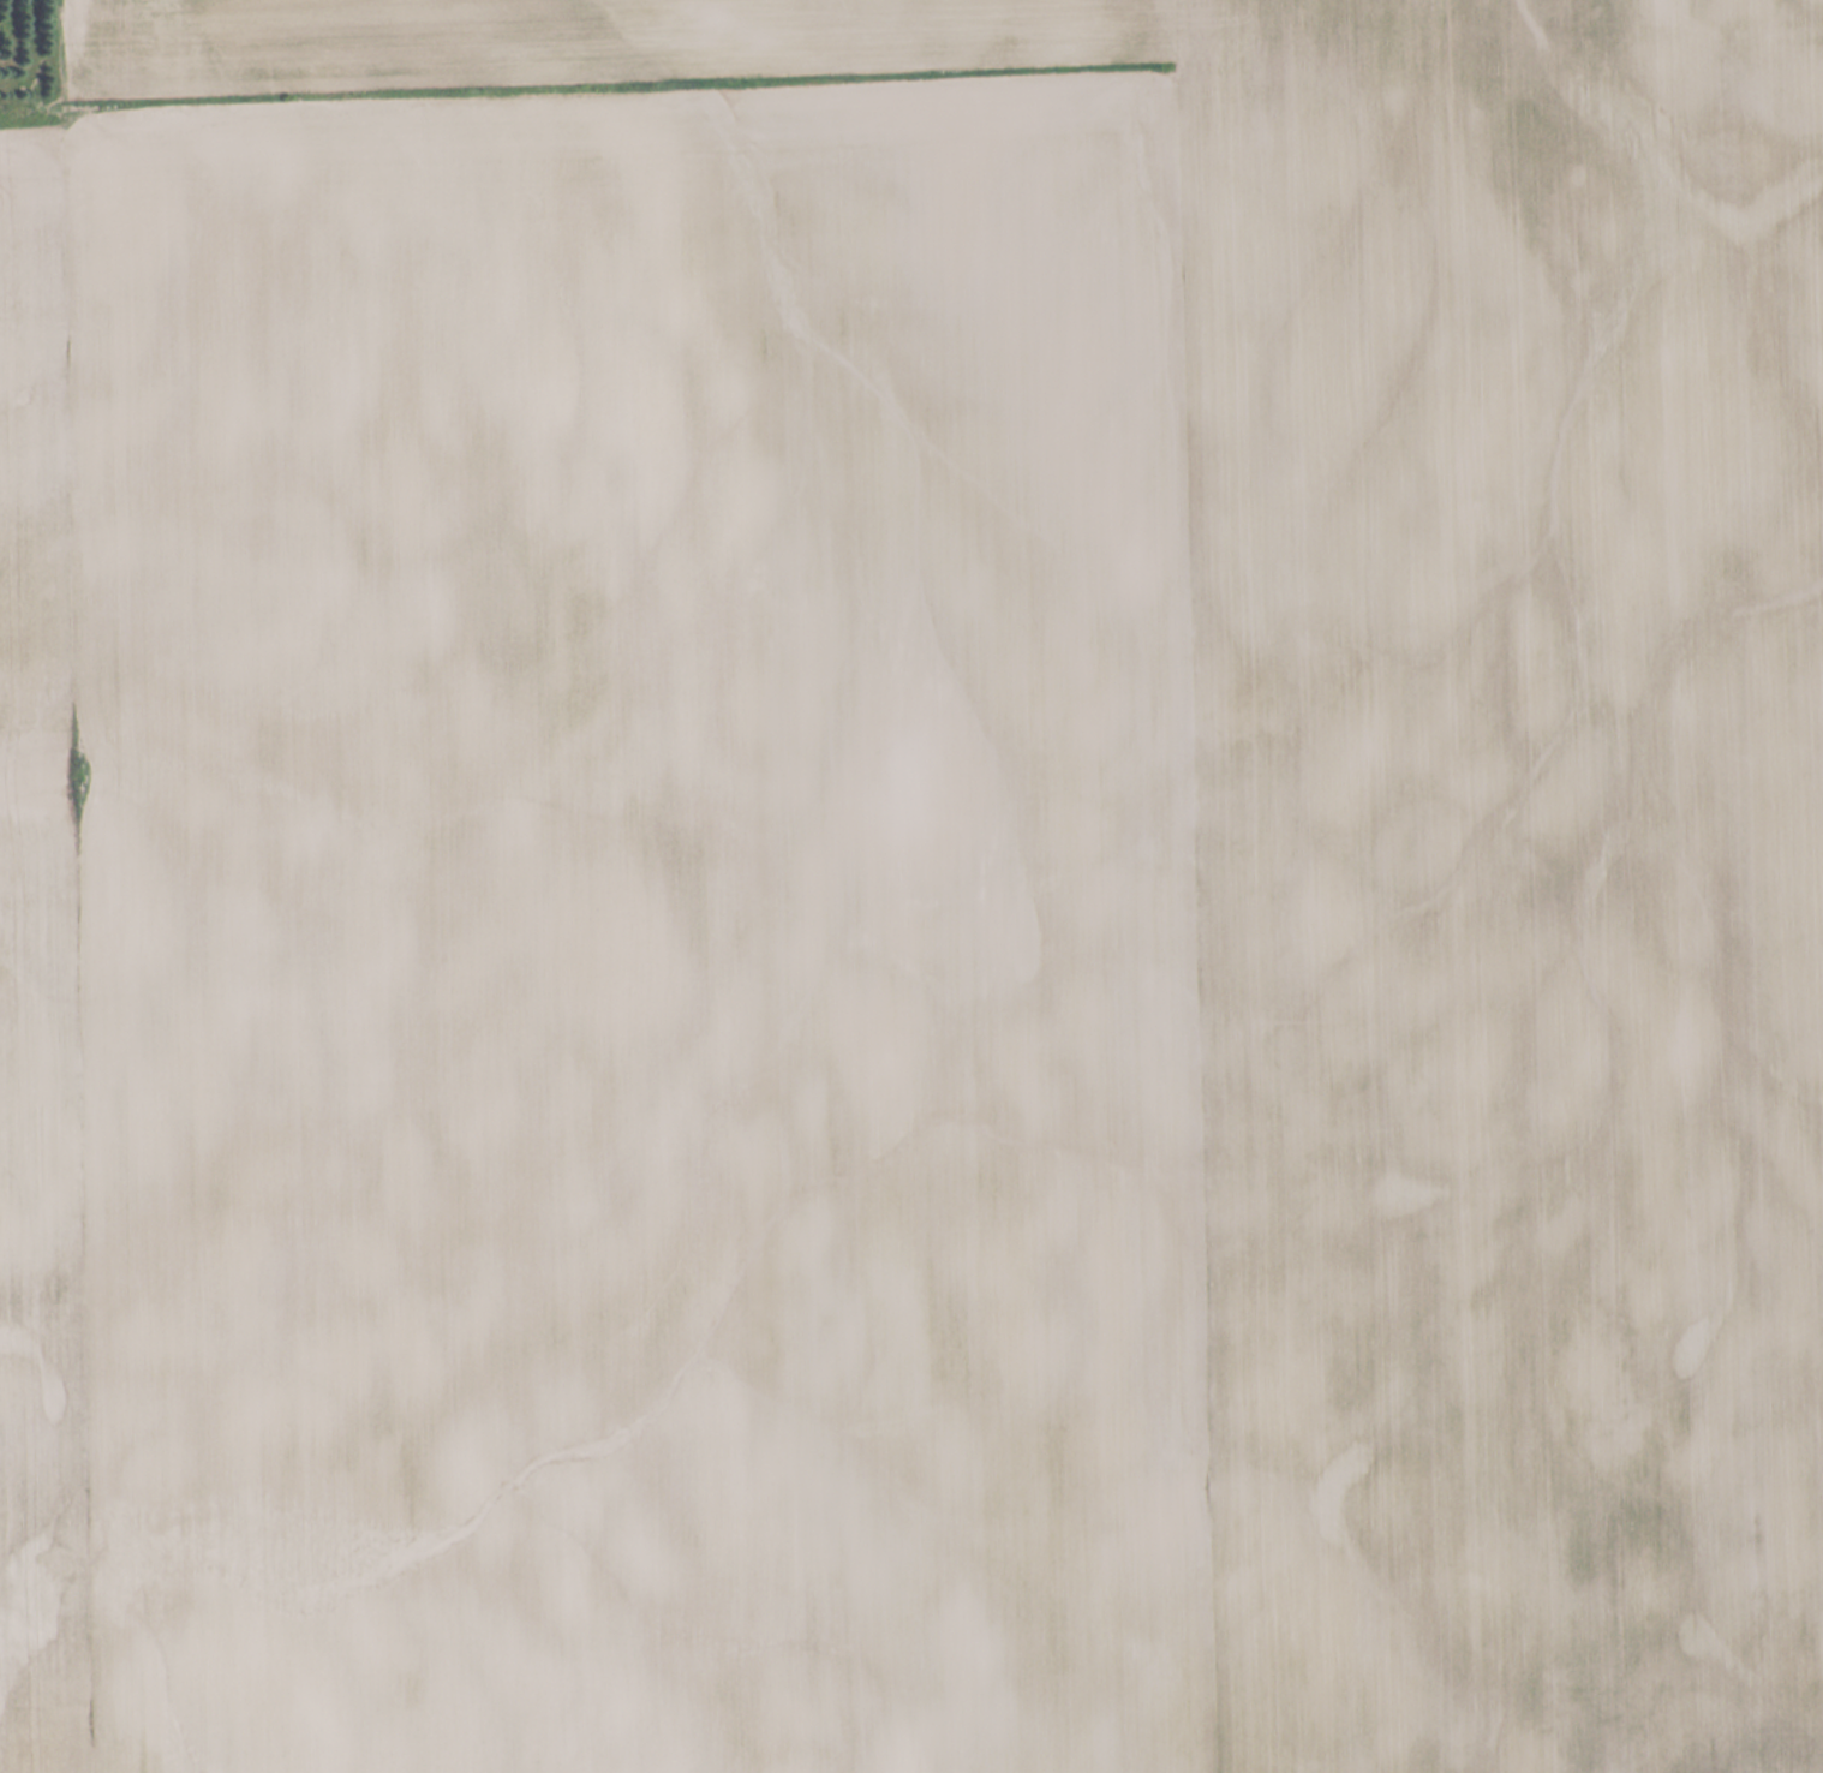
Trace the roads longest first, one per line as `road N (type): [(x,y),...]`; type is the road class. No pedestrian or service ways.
road 1 (residential): [(1822,47),(1171,82)]

